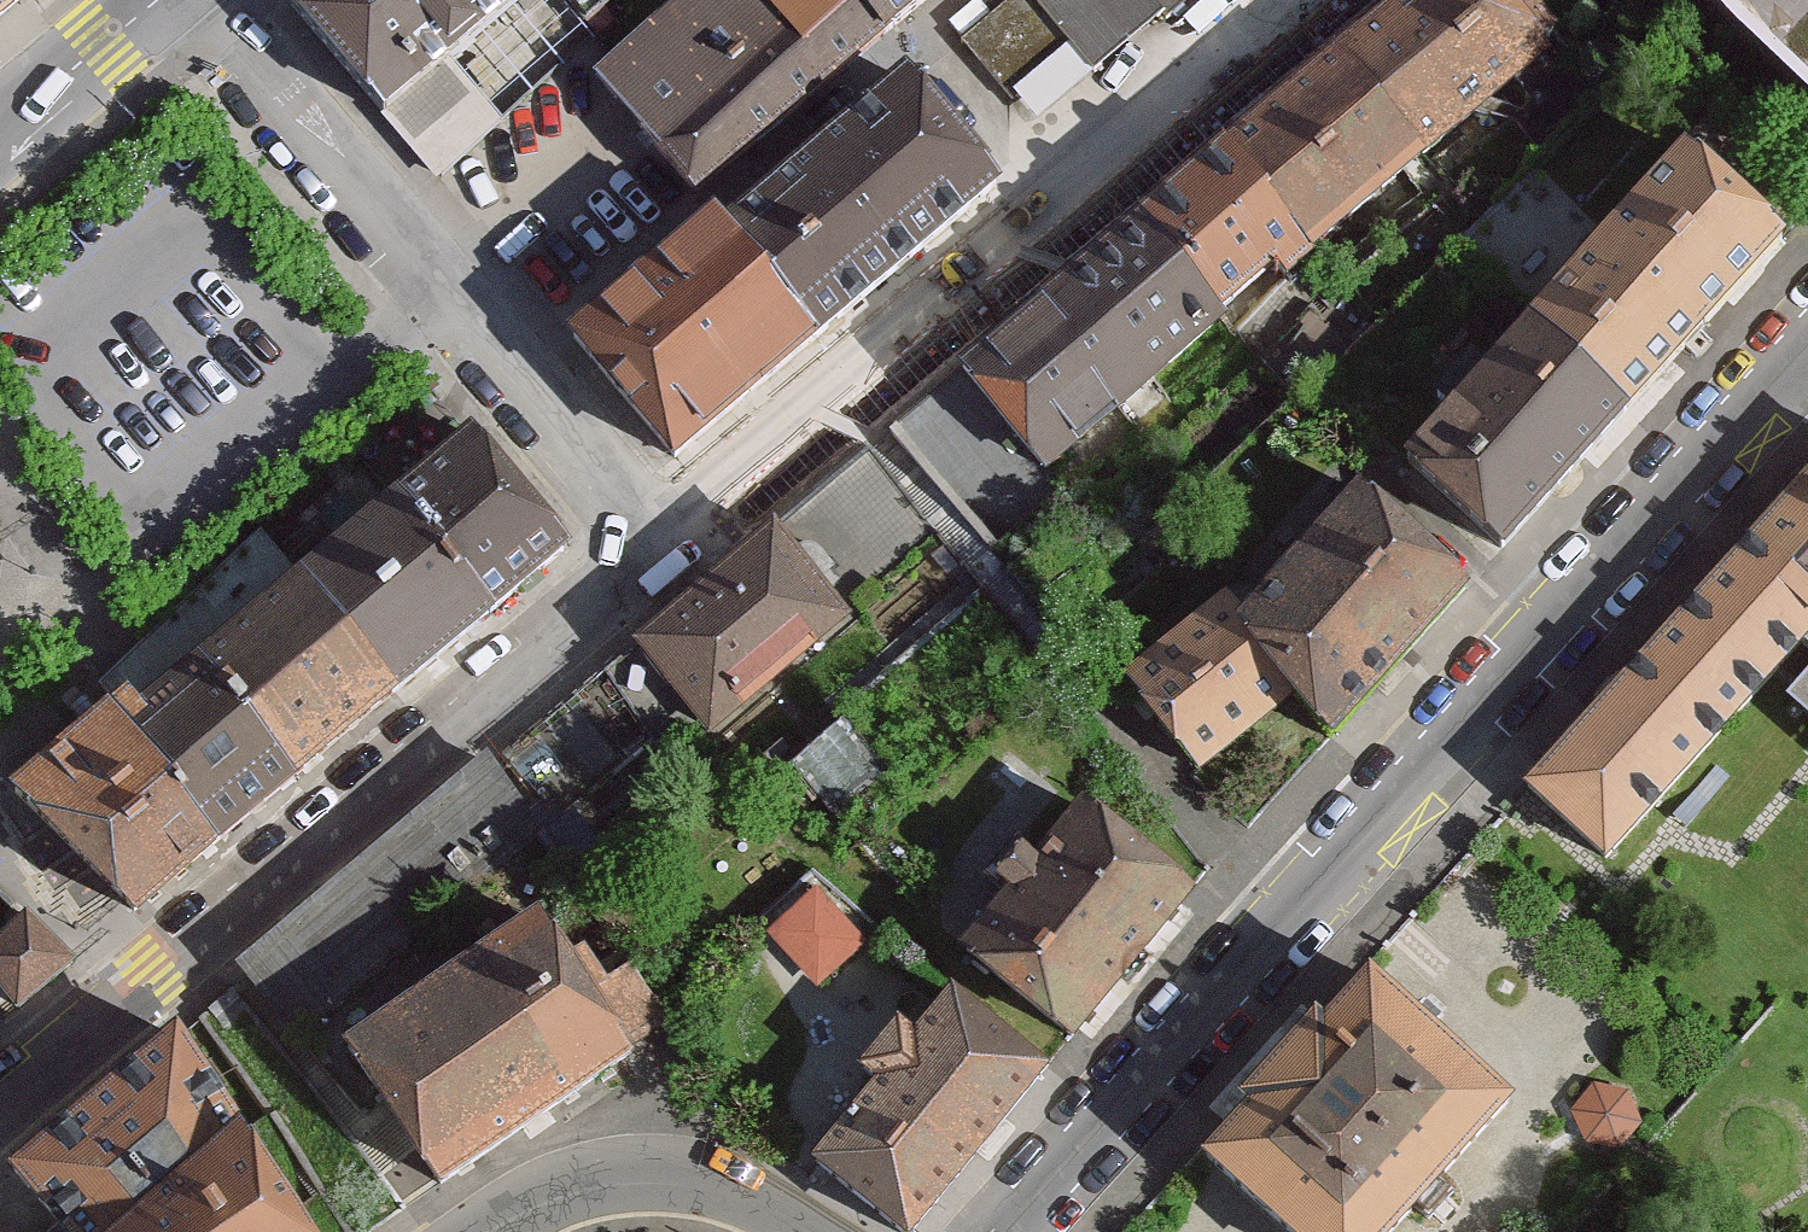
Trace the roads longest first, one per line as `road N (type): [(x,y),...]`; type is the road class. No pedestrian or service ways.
road 1 (unclassified): [(1807,352),(1008,1231)]
road 2 (unclassified): [(1370,0),(657,586)]
road 3 (unclassified): [(0,1112),(657,586)]
road 4 (unclassified): [(184,0),(657,586)]
road 5 (unclassified): [(794,1231),(733,1198),(655,1181),(567,1188),(472,1231)]
road 6 (primary): [(150,0),(0,128)]

